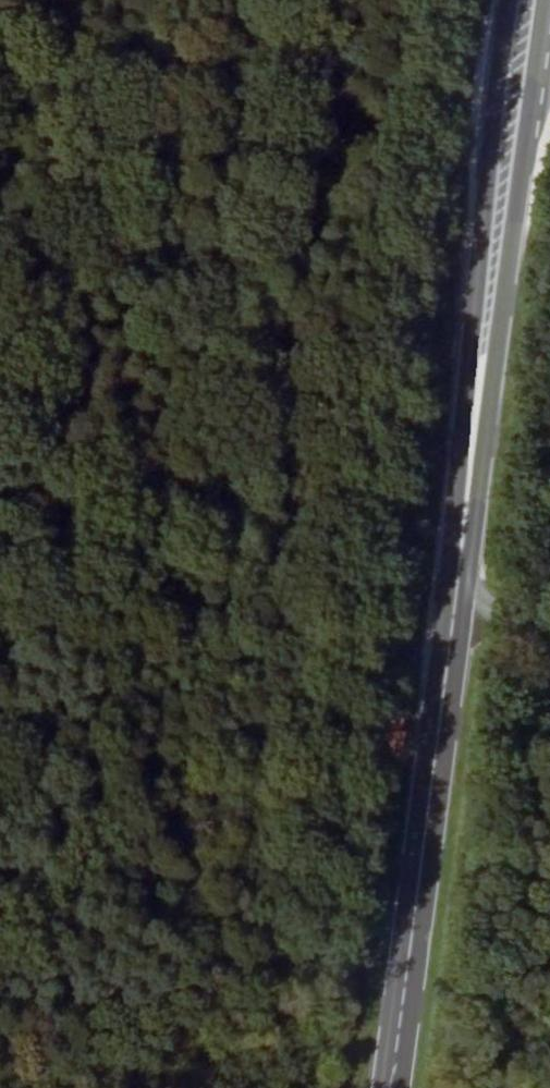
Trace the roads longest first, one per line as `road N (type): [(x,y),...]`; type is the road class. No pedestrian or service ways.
road 1 (primary): [(528,0),(386,1087)]
road 2 (track): [(549,617),(0,587)]
road 3 (track): [(0,119),(92,0)]

